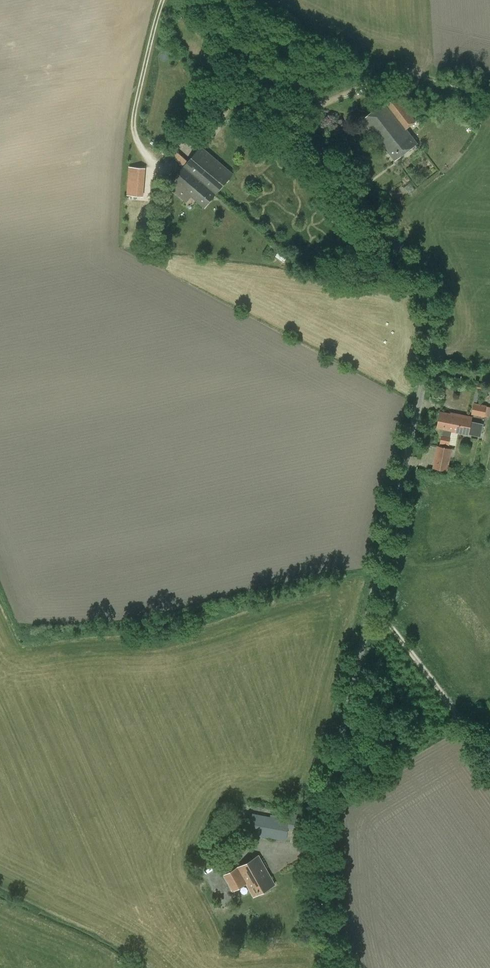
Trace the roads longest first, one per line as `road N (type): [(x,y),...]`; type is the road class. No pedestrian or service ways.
road 1 (unclassified): [(340,967),(319,875),(322,819),(422,385),(427,323),(400,242),(197,0)]
road 2 (track): [(489,760),(372,604)]
road 3 (track): [(409,75),(389,75),(289,120)]

